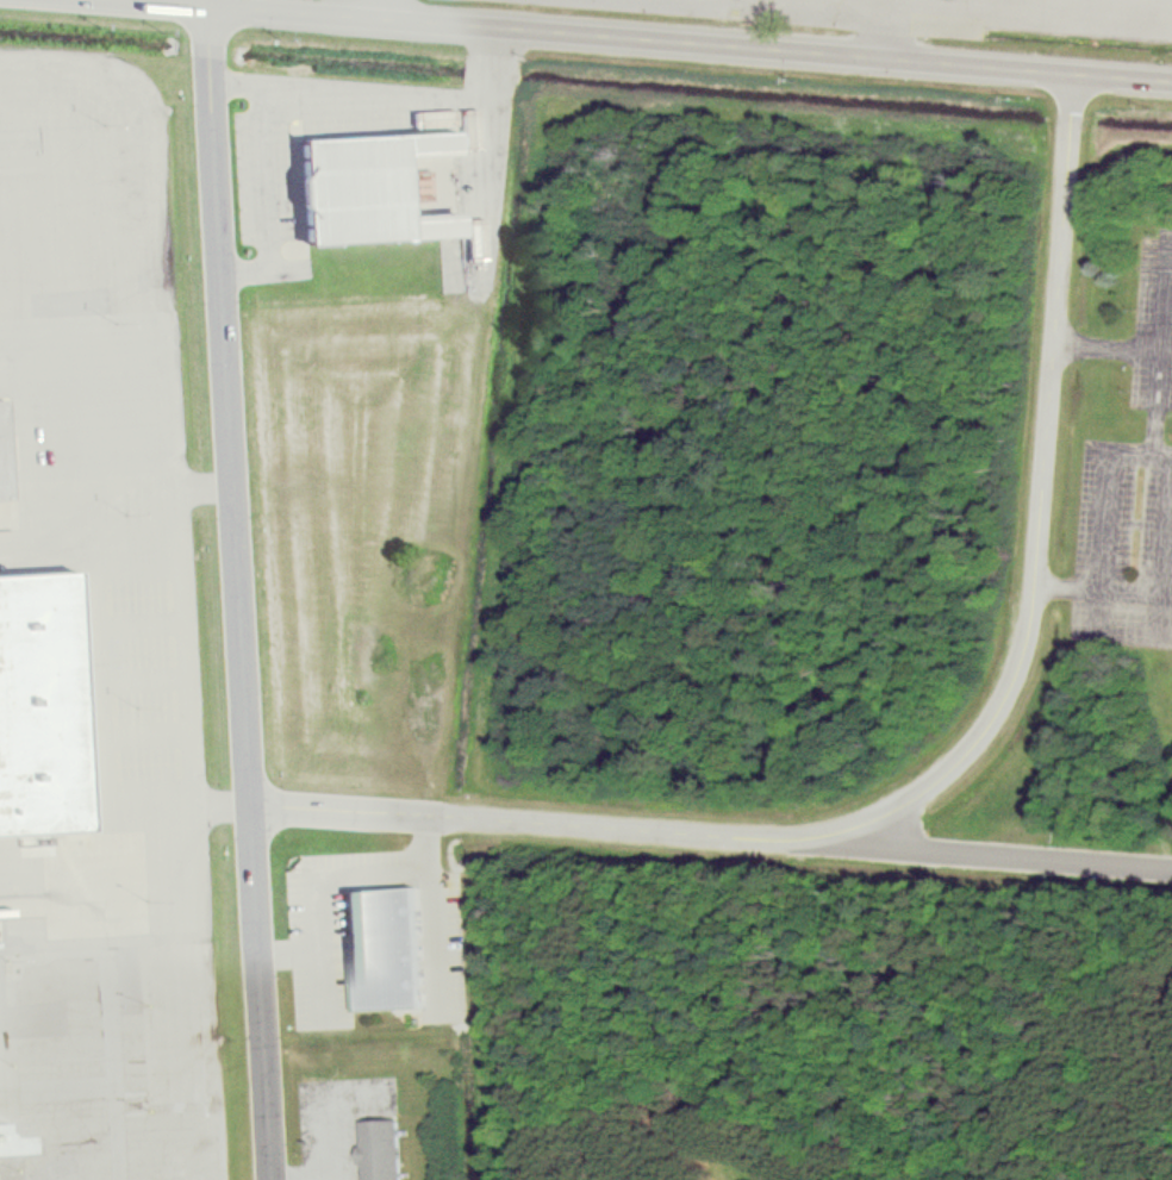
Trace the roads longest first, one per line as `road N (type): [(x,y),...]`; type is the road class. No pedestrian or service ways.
road 1 (residential): [(207,5),(269,1179)]
road 2 (residential): [(1171,80),(153,0)]
road 3 (residential): [(1074,73),(1026,645),(999,706),(946,769),(848,844)]
road 4 (residential): [(848,844),(249,805)]

